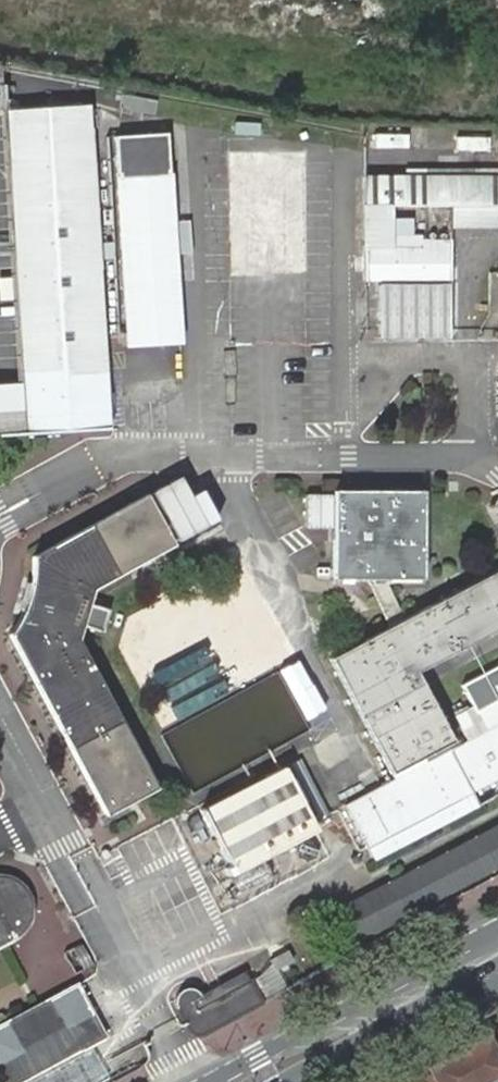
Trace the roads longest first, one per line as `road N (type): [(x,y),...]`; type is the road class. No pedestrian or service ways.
road 1 (primary): [(497,931),(257,1057)]
road 2 (primary): [(301,1081),(497,974)]

